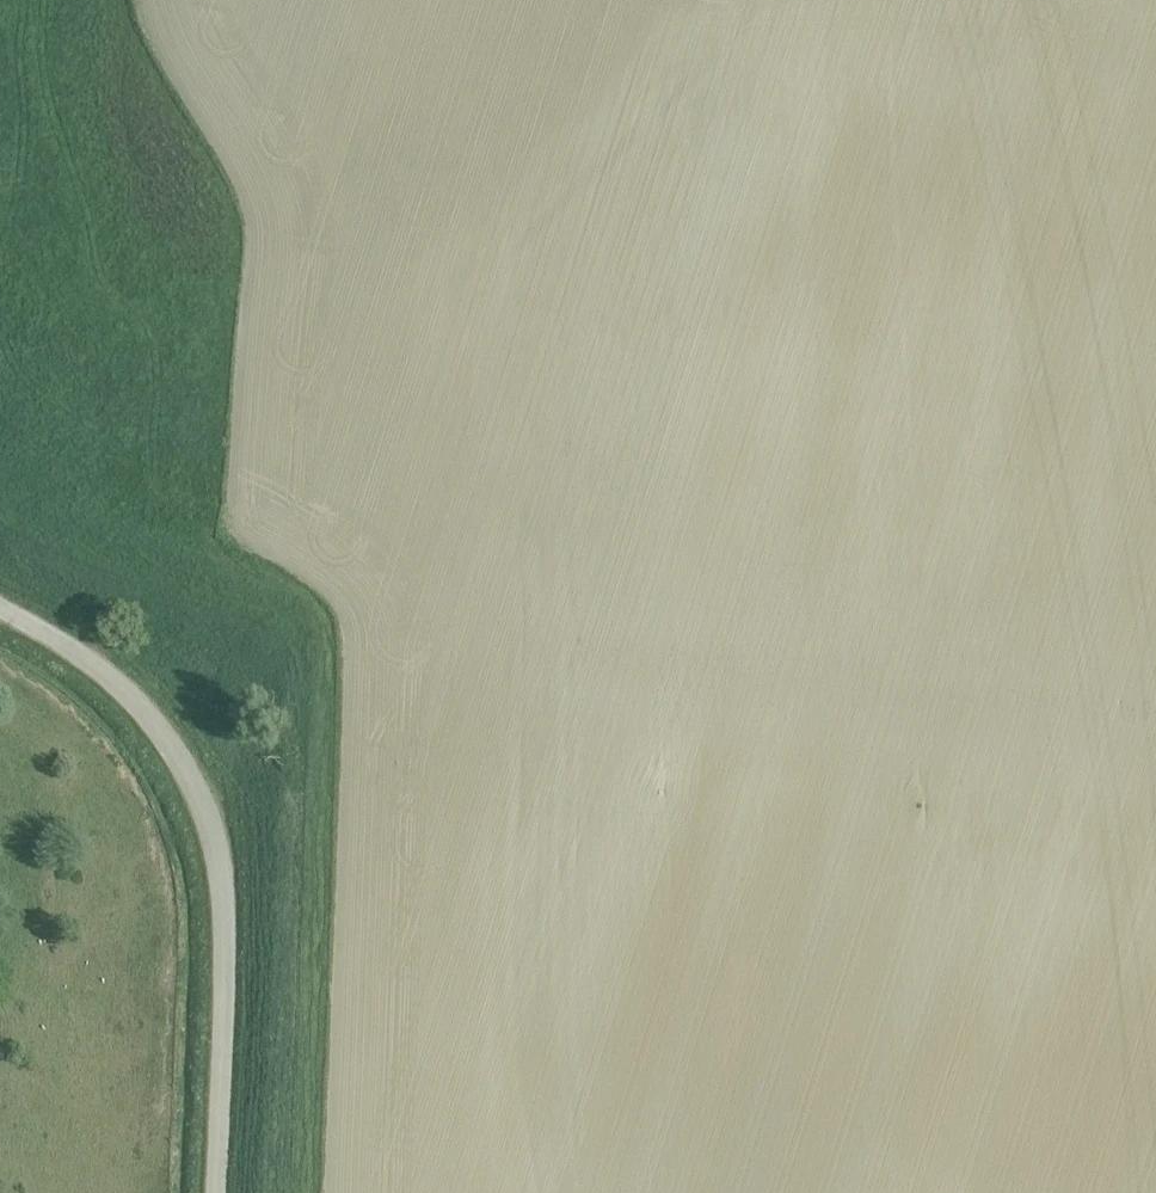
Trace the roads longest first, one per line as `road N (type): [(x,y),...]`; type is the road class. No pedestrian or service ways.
road 1 (unclassified): [(213,1192),(222,910),(197,803),(156,726),(114,680),(0,609)]

